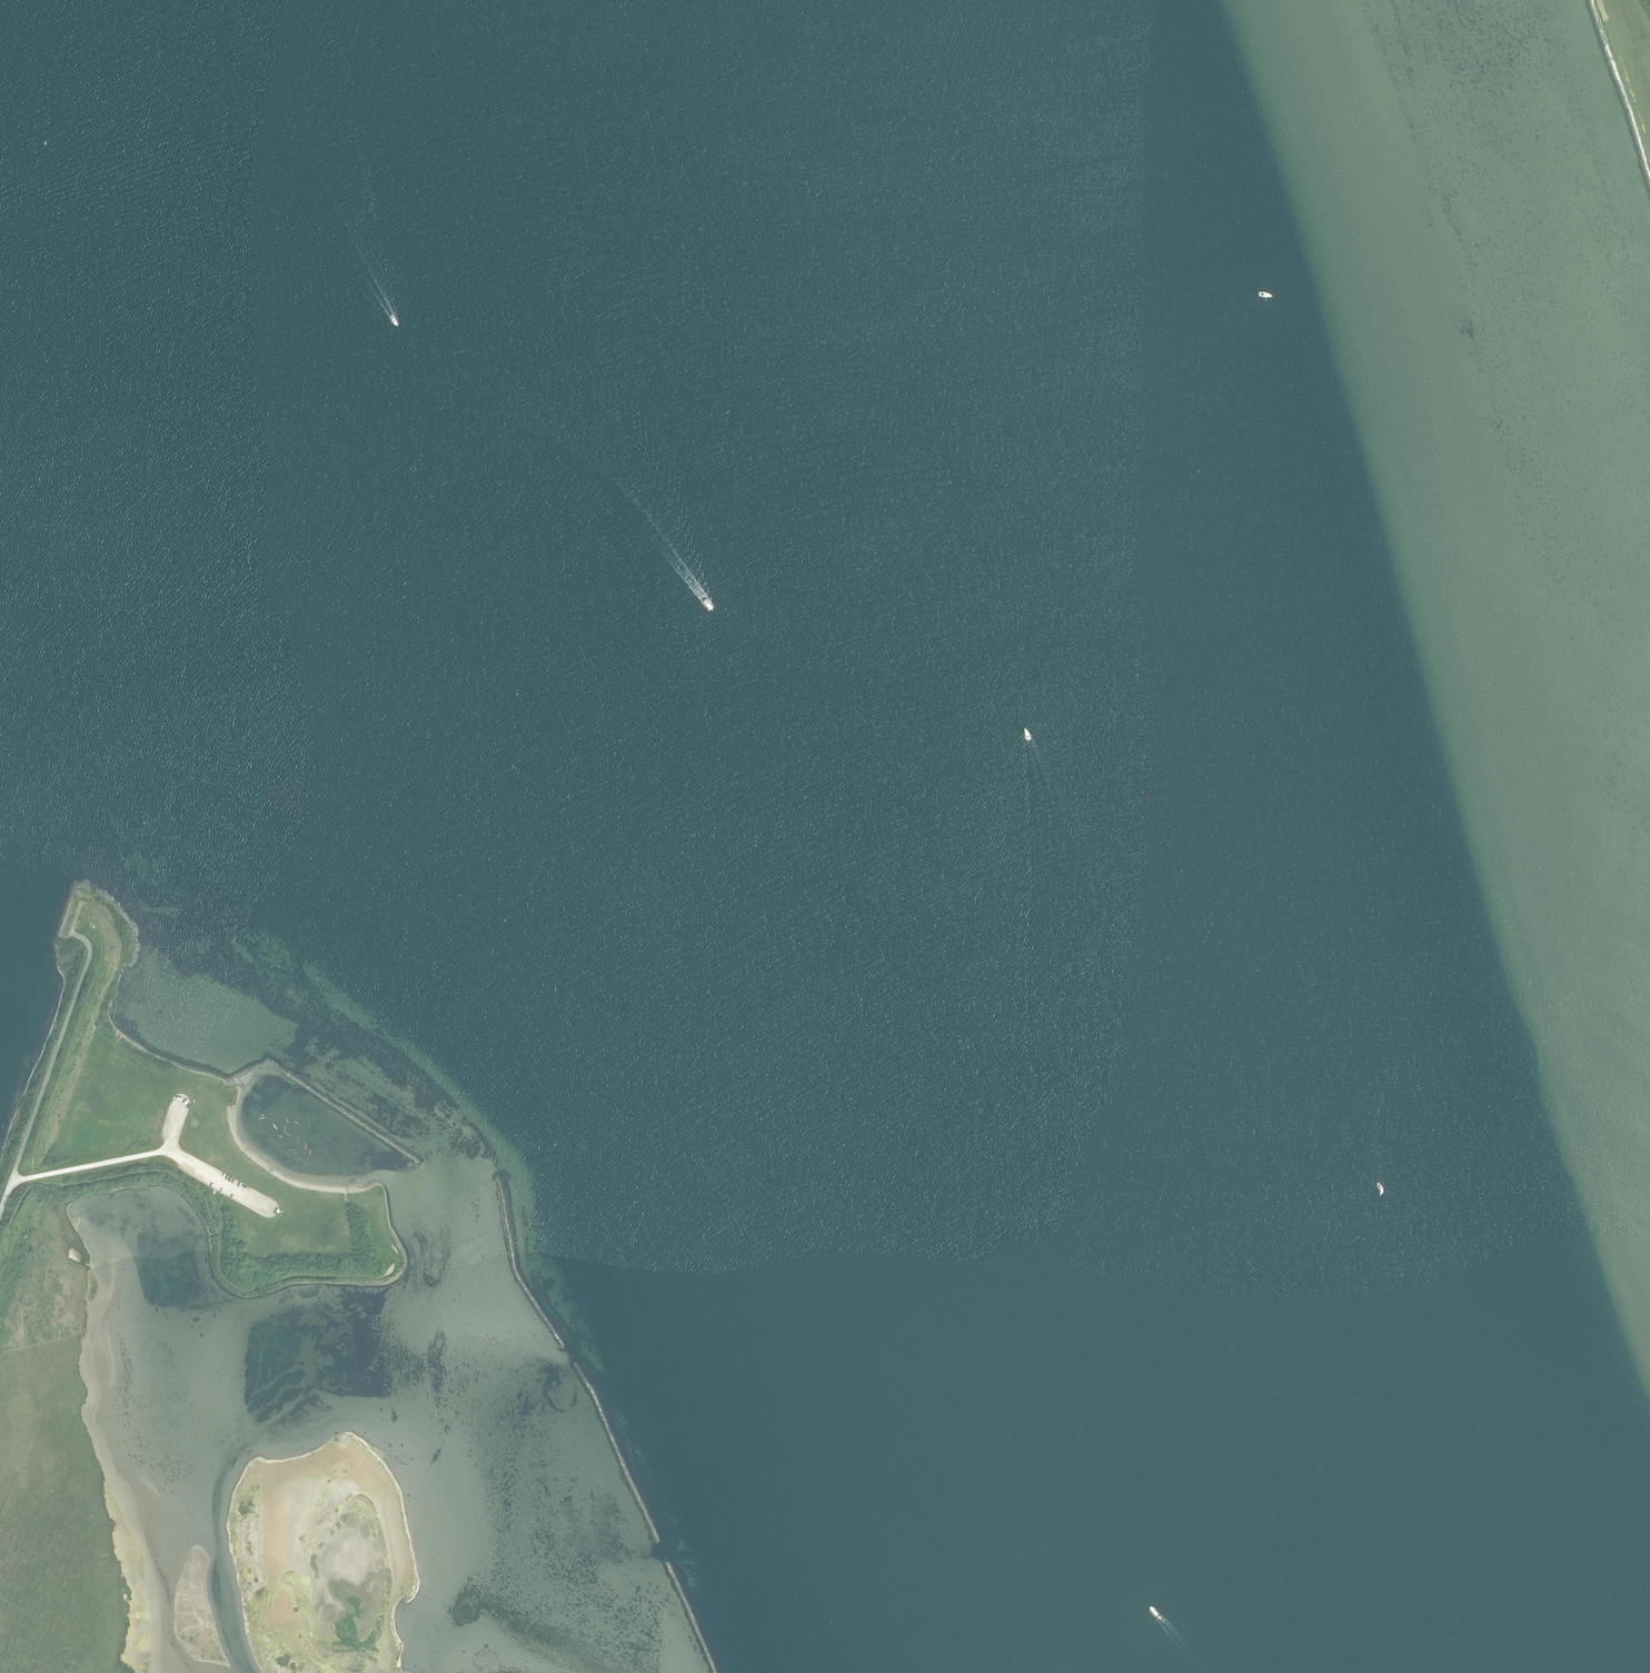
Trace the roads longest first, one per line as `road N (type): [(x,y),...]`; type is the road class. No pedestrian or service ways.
road 1 (unclassified): [(0,1216),(89,958),(72,929),(81,902)]

